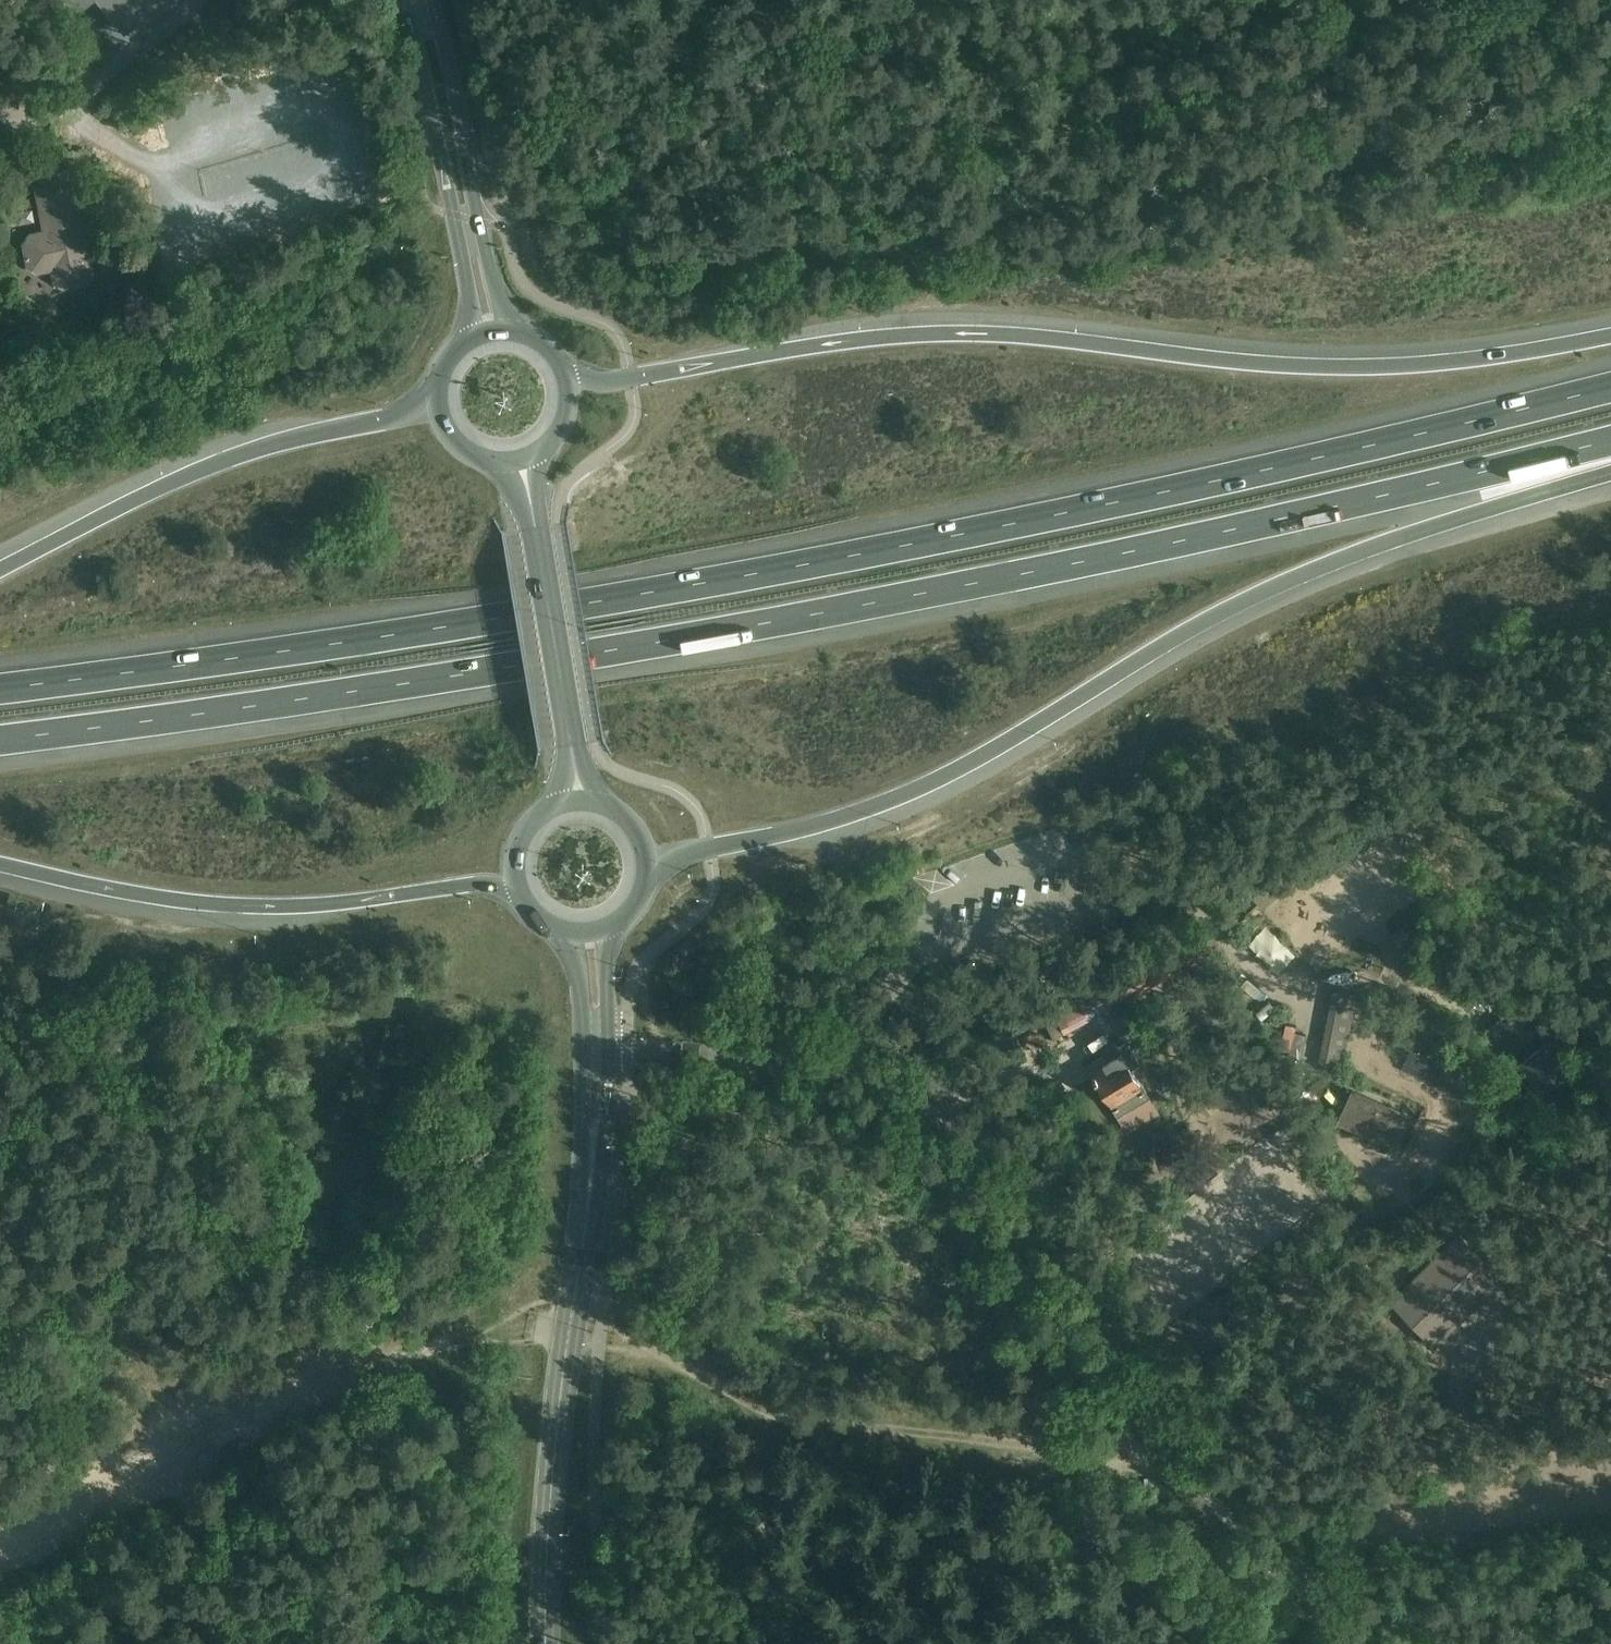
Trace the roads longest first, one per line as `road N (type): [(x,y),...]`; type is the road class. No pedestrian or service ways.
road 1 (motorway): [(1610,386),(1263,470),(751,575),(0,688)]
road 2 (motorway): [(0,738),(294,701),(806,615),(1080,563),(1610,440)]
road 3 (motorway): [(1610,332),(1455,358),(1322,362),(950,328),(821,339),(609,381),(565,369)]
road 4 (motorway): [(648,861),(889,806),(946,782),(1270,594),(1610,469)]
road 5 (motorway): [(0,870),(243,912),(476,884),(518,887)]
road 6 (track): [(0,420),(344,268),(395,205),(423,198)]
road 7 (track): [(1157,1471),(1223,1517),(1302,1530),(1441,1529),(1610,1509)]
road 8 (motorway): [(436,403),(219,462),(0,570)]
road 9 (track): [(170,1462),(327,1377),(425,1340),(519,1313),(603,1317)]
road 10 (secondary): [(547,1643),(554,1445),(592,1181)]
road 11 (track): [(1157,1471),(933,1434),(806,1422),(754,1405)]
road 12 (track): [(972,1160),(1157,1471)]
road 13 (secondary): [(402,0),(470,304),(469,338)]
road 14 (secondary): [(581,800),(523,460)]
road 15 (secondary): [(515,330),(498,300),(431,0)]
road 16 (secondary): [(592,1181),(608,1077),(603,930)]
road 17 (secondary): [(572,932),(592,1181)]
road 18 (track): [(170,1462),(197,1497),(224,1575),(204,1643)]
road 19 (track): [(0,1531),(170,1462)]
road 20 (track): [(754,1405),(603,1317)]
road 21 (secondary): [(581,800),(544,811),(528,827),(515,858),(518,887)]

